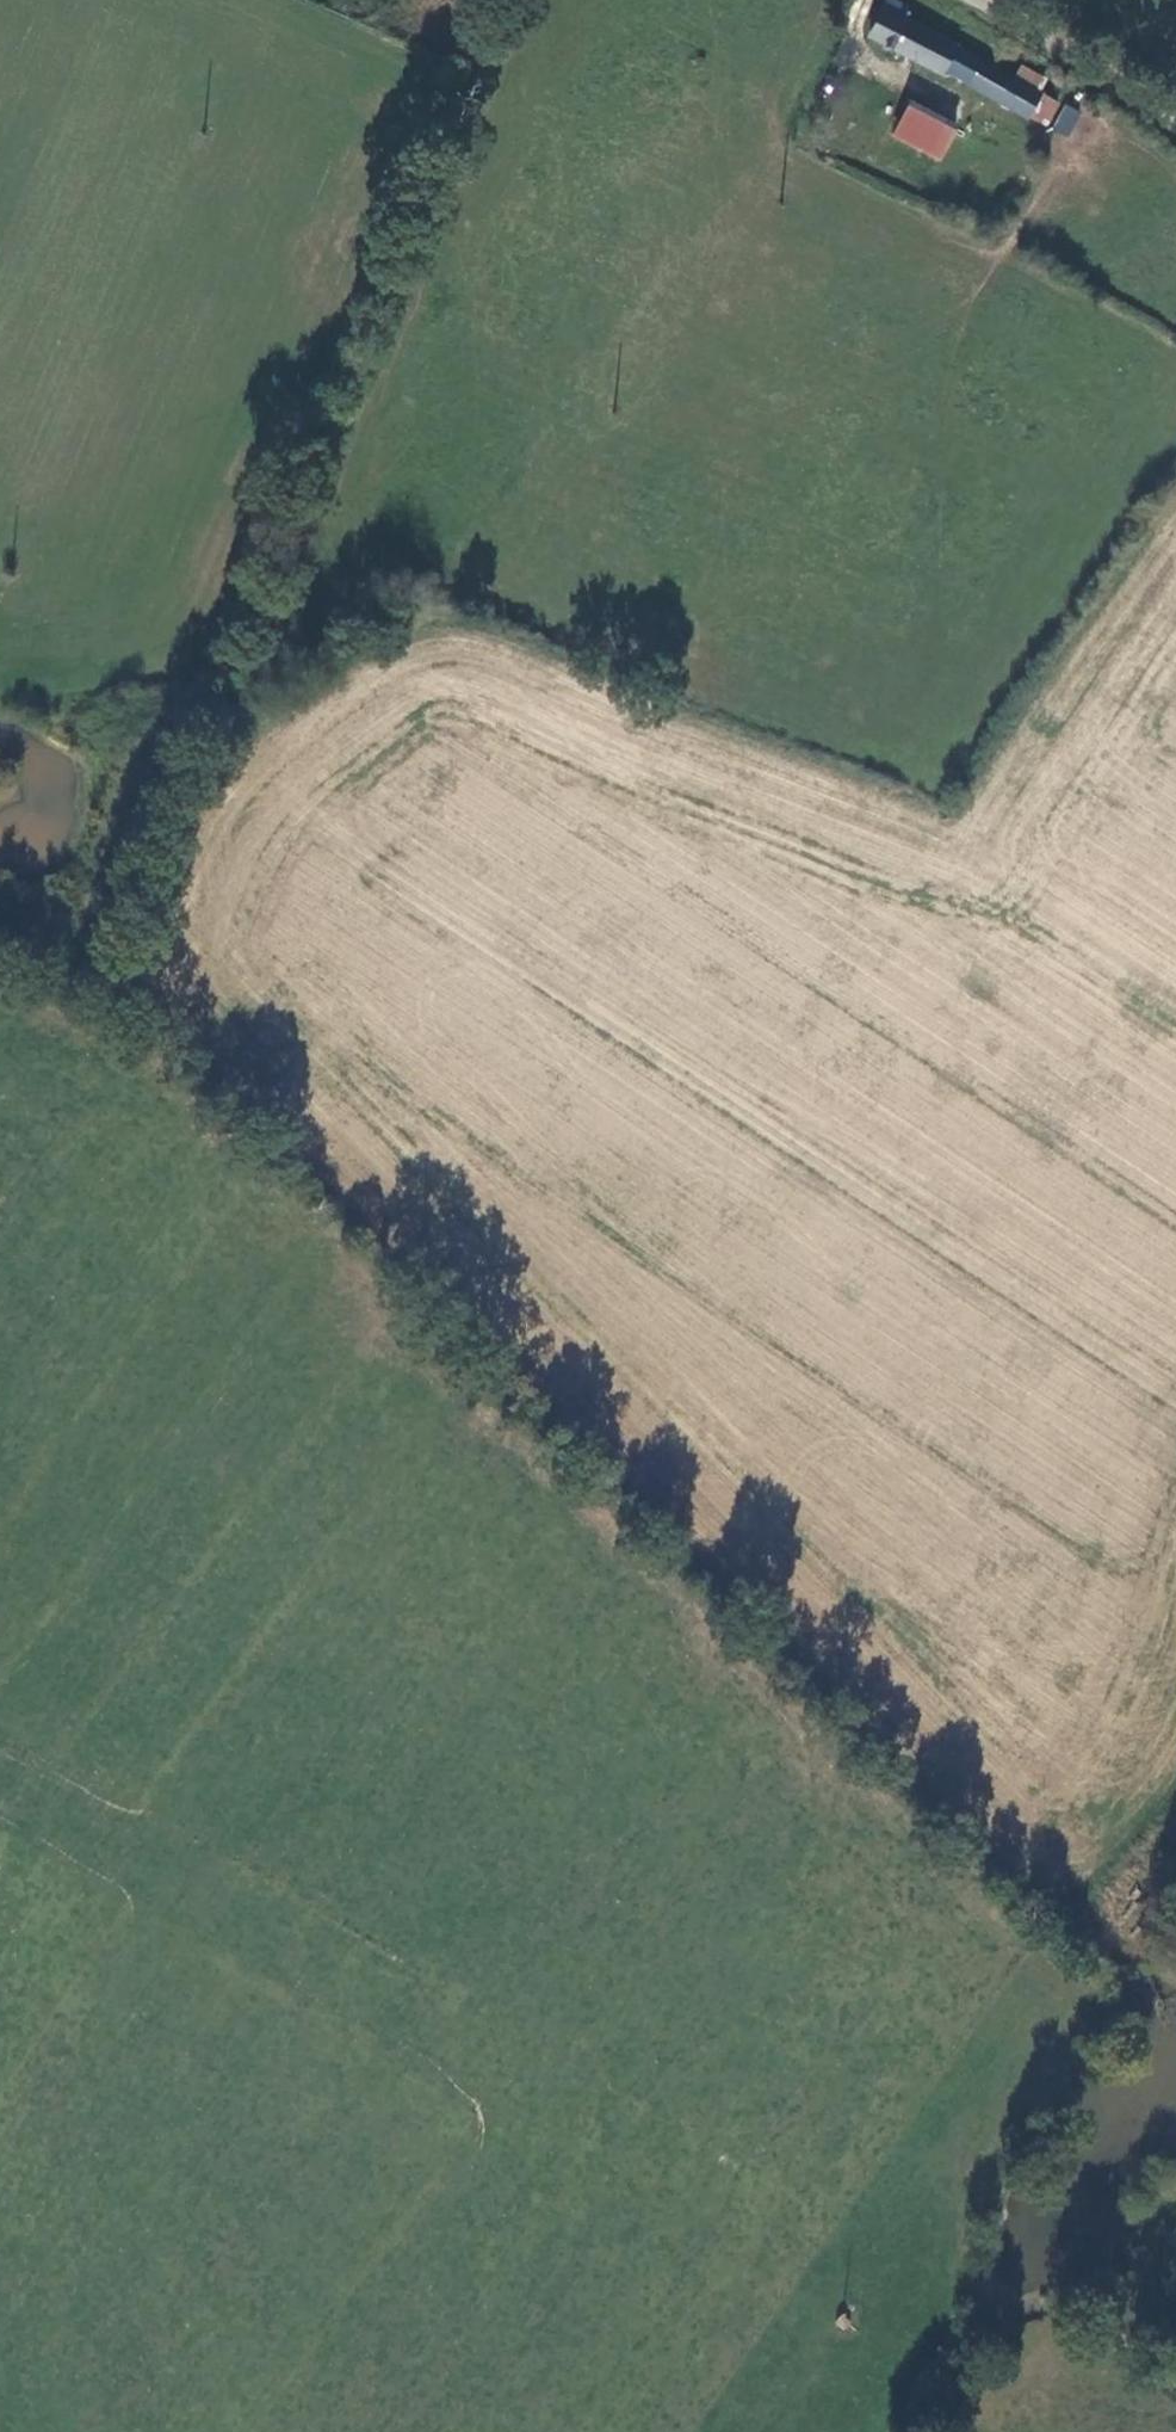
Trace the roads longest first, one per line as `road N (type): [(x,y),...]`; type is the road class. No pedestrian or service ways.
road 1 (unclassified): [(974,0),(1175,127)]

